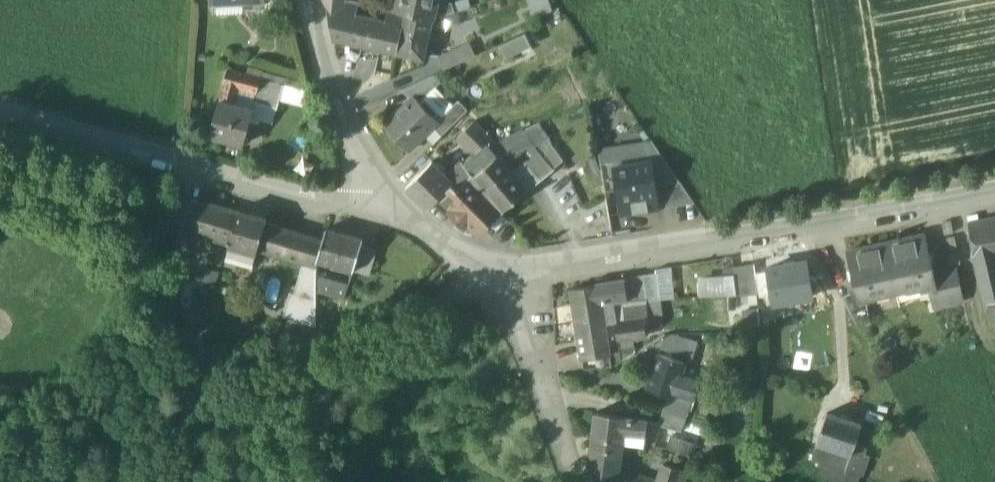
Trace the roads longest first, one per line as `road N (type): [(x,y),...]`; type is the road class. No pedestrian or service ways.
road 1 (tertiary): [(509,278),(994,190)]
road 2 (residential): [(484,274),(451,298),(179,399),(192,481)]
road 3 (tertiary): [(388,223),(0,111)]
road 4 (residential): [(306,0),(328,80),(388,223)]
road 5 (residential): [(509,278),(573,481)]

